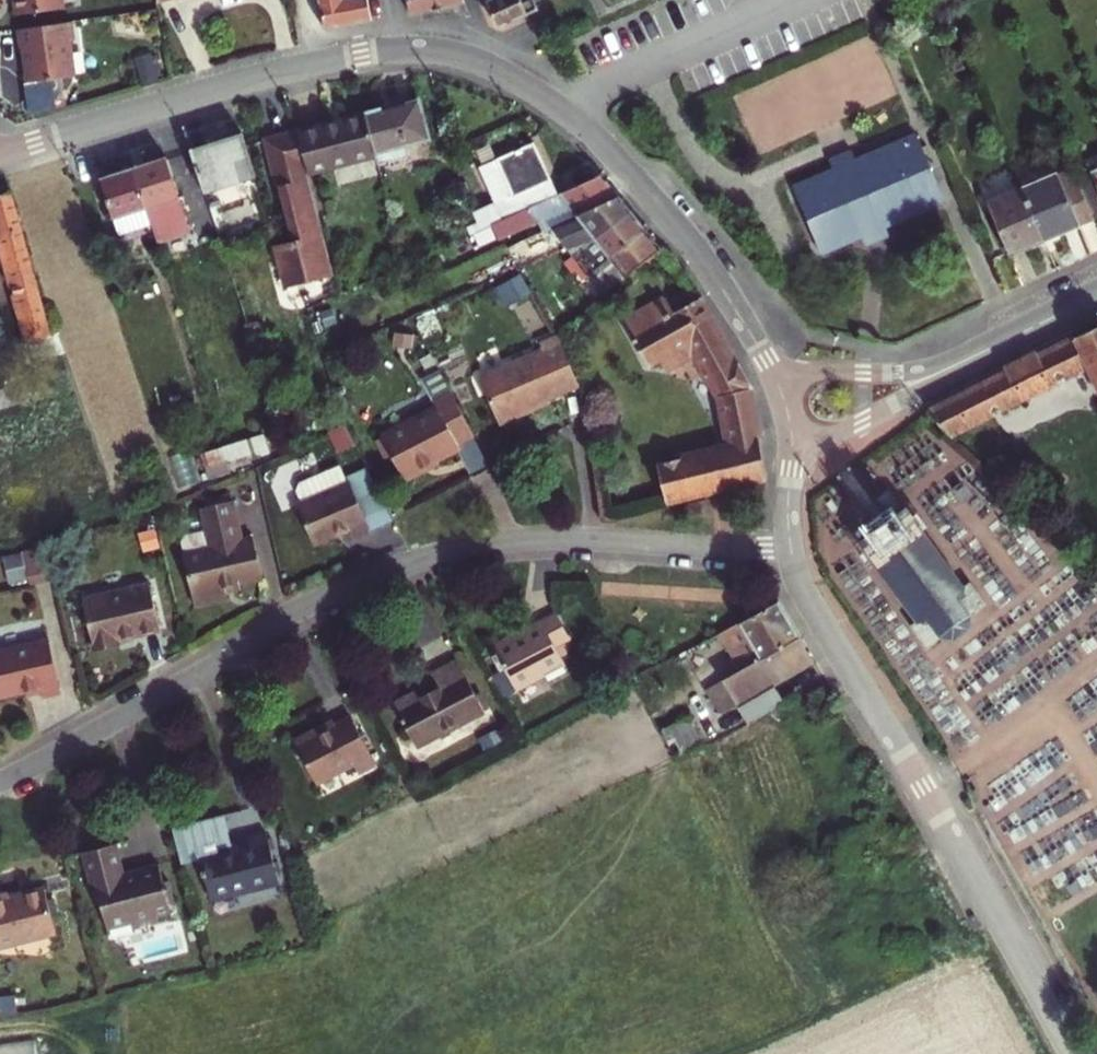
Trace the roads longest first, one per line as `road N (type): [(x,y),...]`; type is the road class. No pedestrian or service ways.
road 1 (tertiary): [(0,155),(318,64),(406,49),(458,55),(536,92),(611,151),(696,251),(778,383)]
road 2 (residential): [(792,556),(568,540),(441,554),(303,609),(0,782)]
road 3 (tertiary): [(1073,1053),(807,598),(792,556)]
road 4 (tertiary): [(792,454),(970,359)]
road 5 (tertiary): [(970,359),(908,373),(778,383)]
road 6 (tertiary): [(970,359),(1096,297)]

